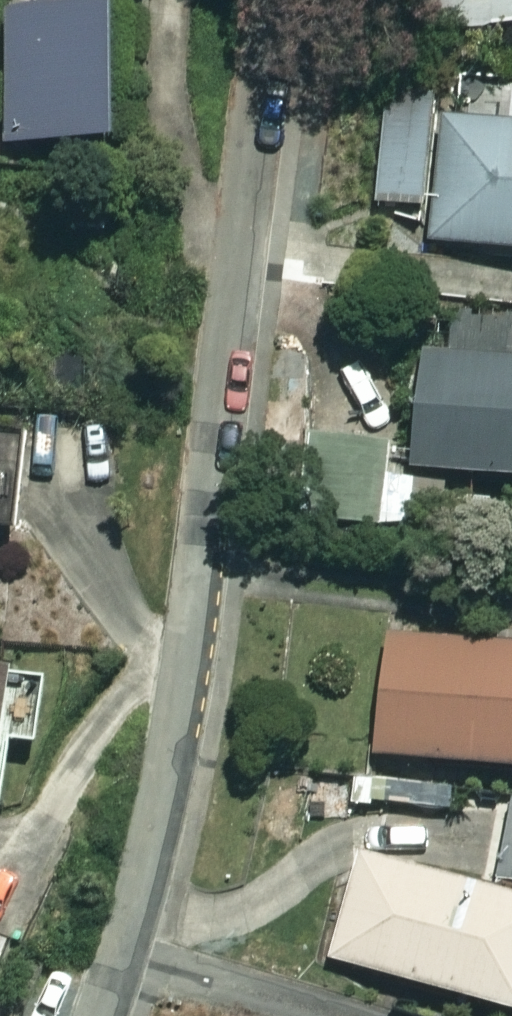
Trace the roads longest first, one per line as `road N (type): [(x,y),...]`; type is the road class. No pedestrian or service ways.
road 1 (residential): [(269,0),(180,700),(131,923),(99,1015)]

